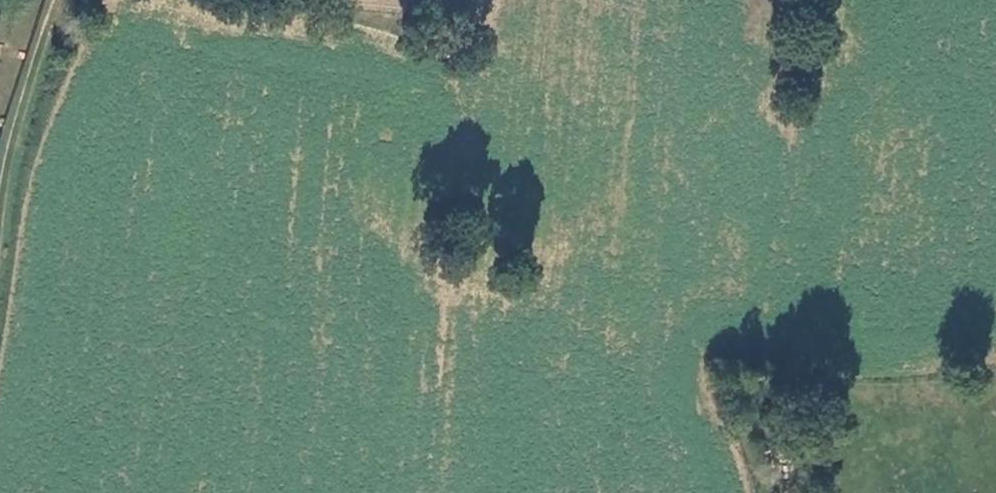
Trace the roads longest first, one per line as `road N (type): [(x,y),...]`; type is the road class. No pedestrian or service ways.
road 1 (track): [(0,223),(50,0)]

